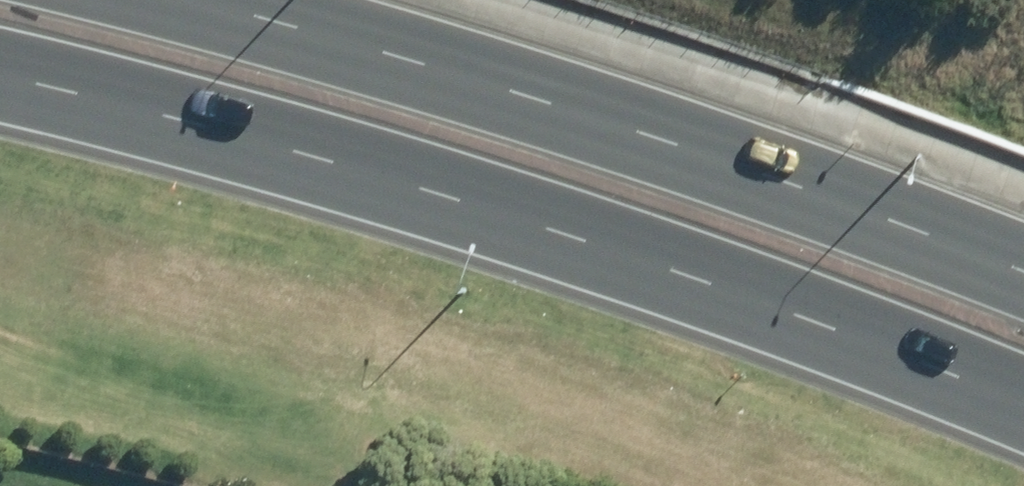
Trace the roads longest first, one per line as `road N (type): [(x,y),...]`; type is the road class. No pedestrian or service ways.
road 1 (primary): [(1023,387),(873,326),(454,191),(161,102),(0,64)]
road 2 (primary): [(242,0),(740,138),(1023,251)]

